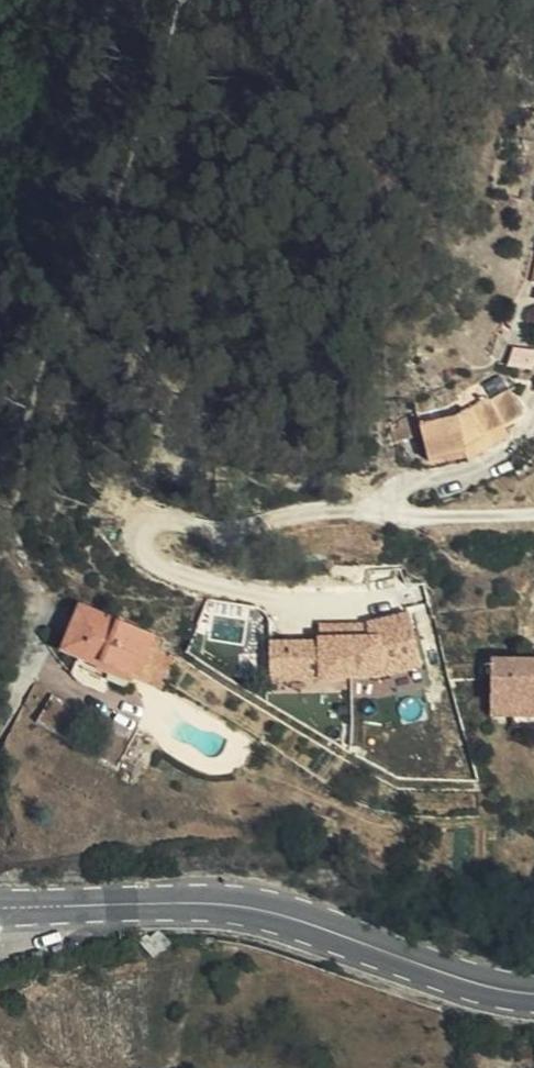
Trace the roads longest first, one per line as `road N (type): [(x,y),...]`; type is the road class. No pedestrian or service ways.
road 1 (tertiary): [(0,908),(251,908),(533,992)]

